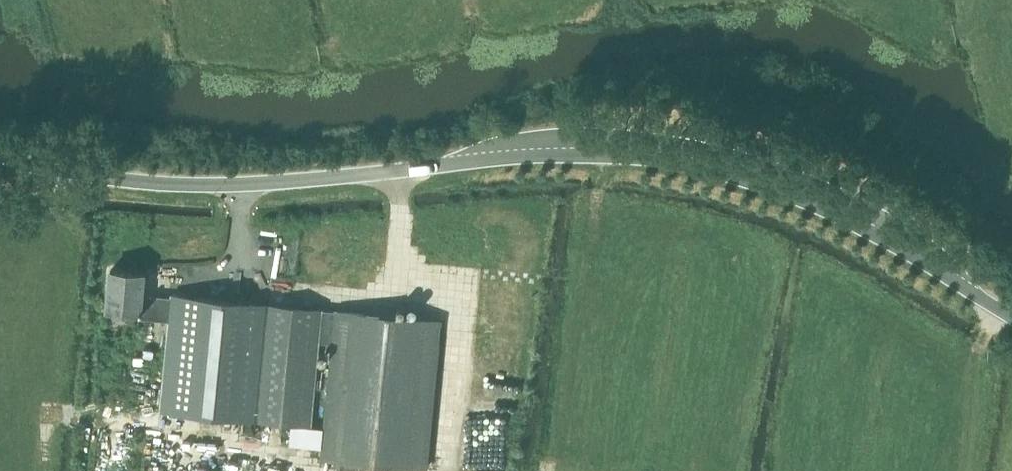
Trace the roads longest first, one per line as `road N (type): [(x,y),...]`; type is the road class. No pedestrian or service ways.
road 1 (unclassified): [(1011,316),(842,209),(738,169),(614,146),(244,187),(111,182),(0,161)]
road 2 (track): [(450,470),(464,304)]

